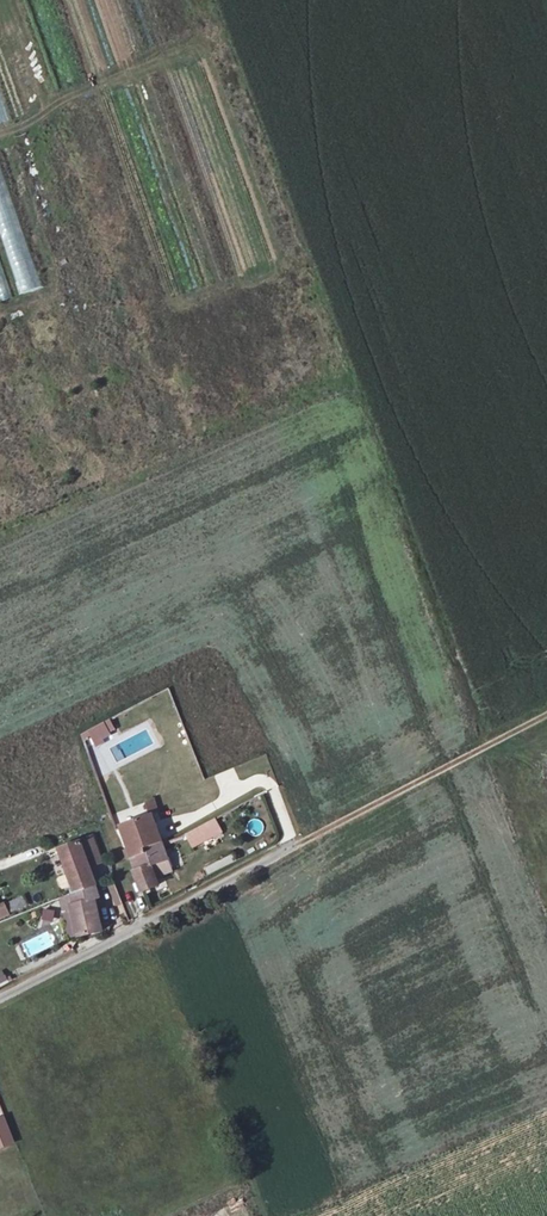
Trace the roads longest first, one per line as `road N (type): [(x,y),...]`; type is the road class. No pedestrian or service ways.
road 1 (residential): [(0,997),(295,845)]
road 2 (track): [(546,716),(295,845)]

